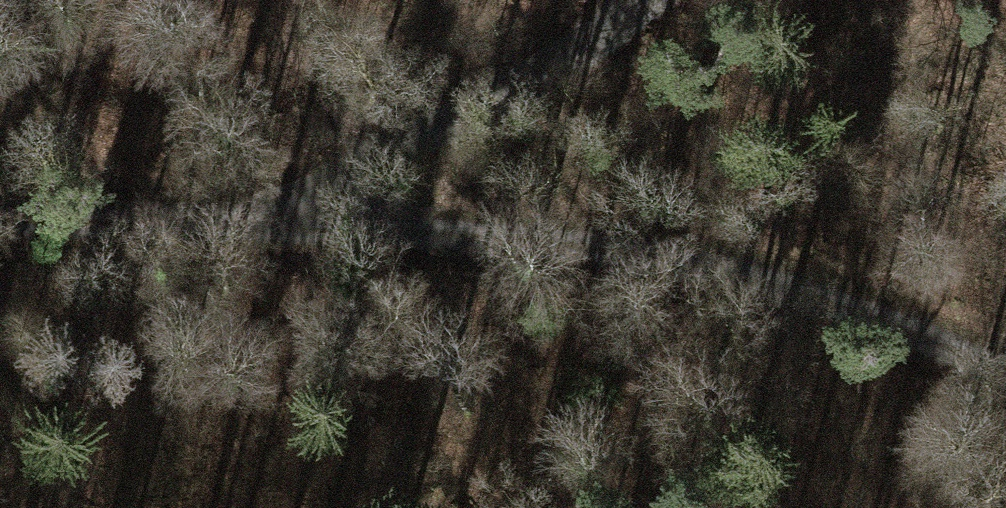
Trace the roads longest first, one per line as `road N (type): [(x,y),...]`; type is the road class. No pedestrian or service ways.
road 1 (track): [(1005,376),(896,321),(671,250),(257,213),(0,220)]
road 2 (track): [(618,0),(572,47),(257,213)]

